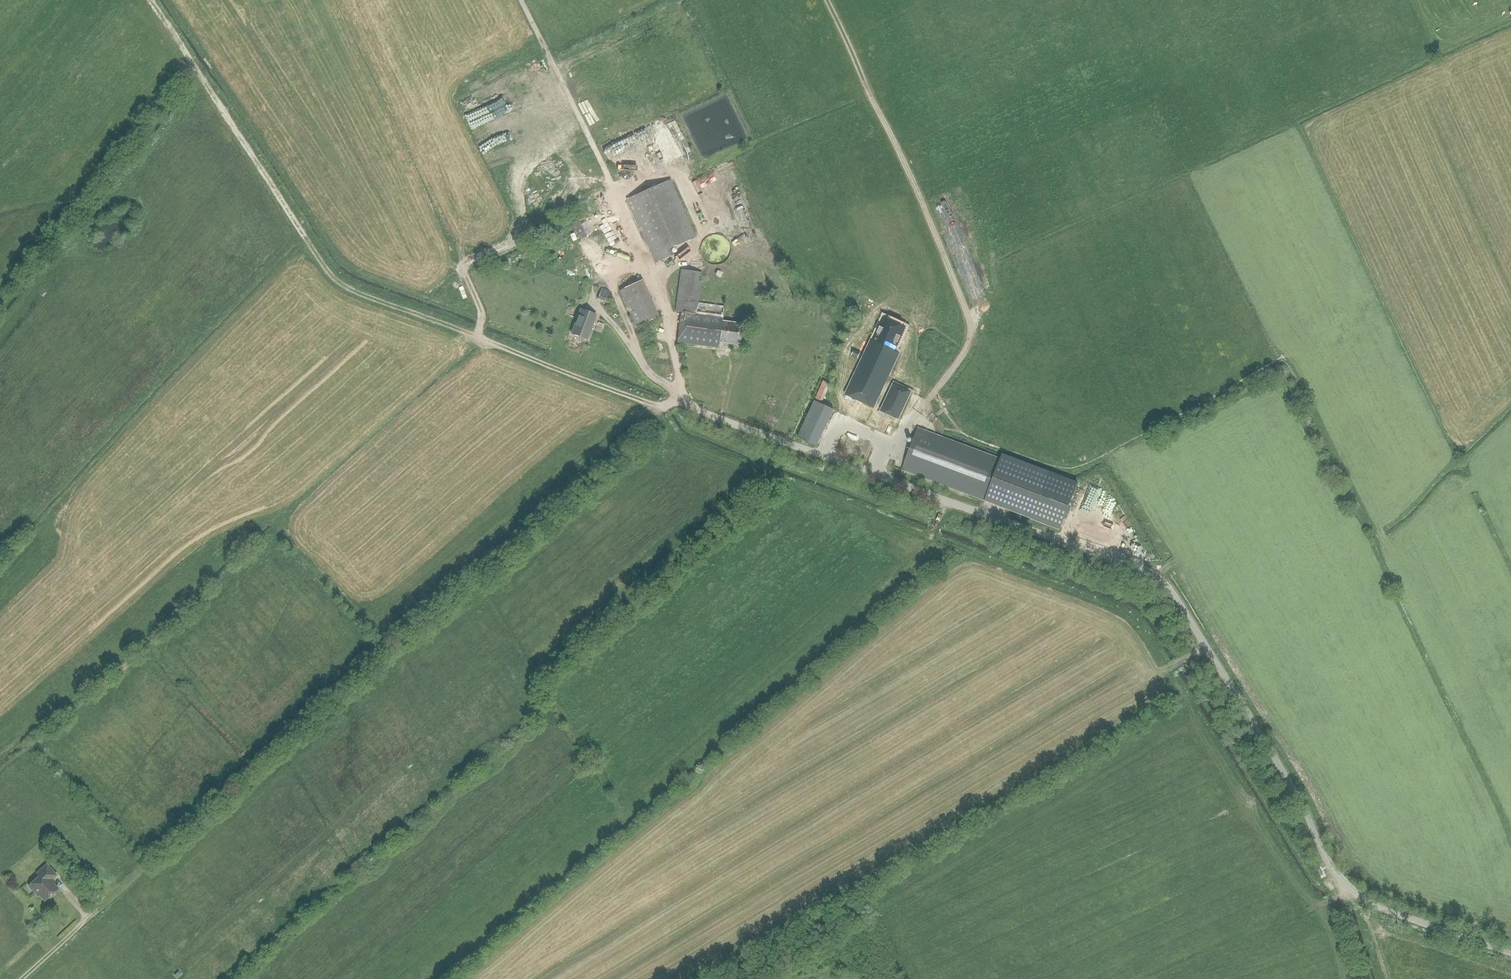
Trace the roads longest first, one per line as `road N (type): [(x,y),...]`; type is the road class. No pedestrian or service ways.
road 1 (unclassified): [(1510,952),(1381,908),(1348,888),(1166,587),(868,477),(683,396)]
road 2 (track): [(825,0),(929,221),(972,332),(968,348),(868,477)]
road 3 (track): [(683,173),(708,226),(658,279),(683,396)]
road 4 (track): [(21,978),(90,918),(66,891)]

